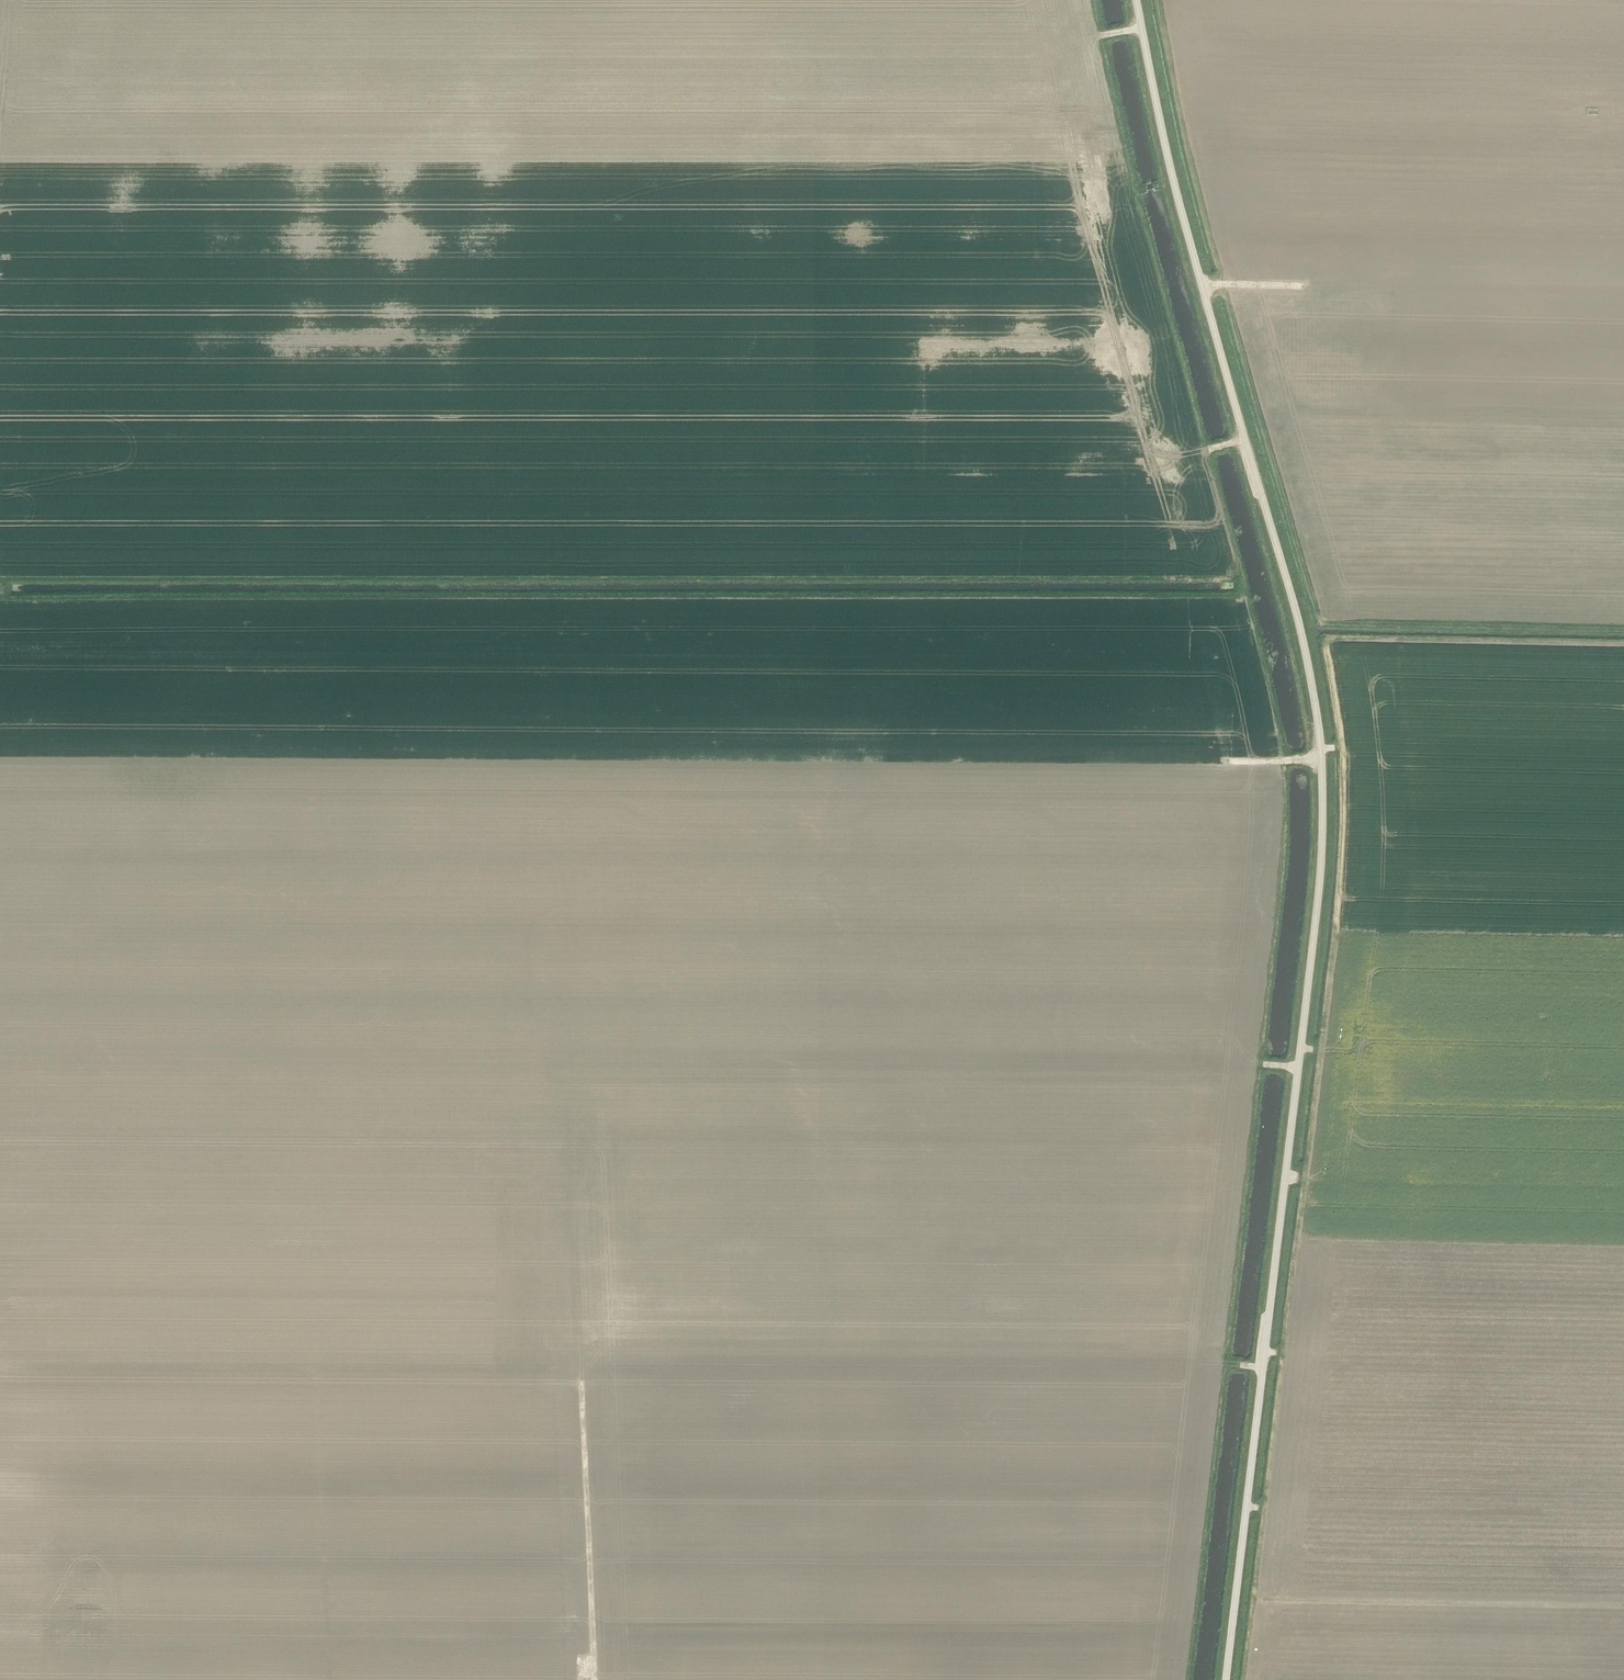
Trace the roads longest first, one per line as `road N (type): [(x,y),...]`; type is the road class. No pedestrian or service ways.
road 1 (unclassified): [(1226,1679),(1323,871),(1322,754),(1300,624),(1202,287),(1139,0)]

